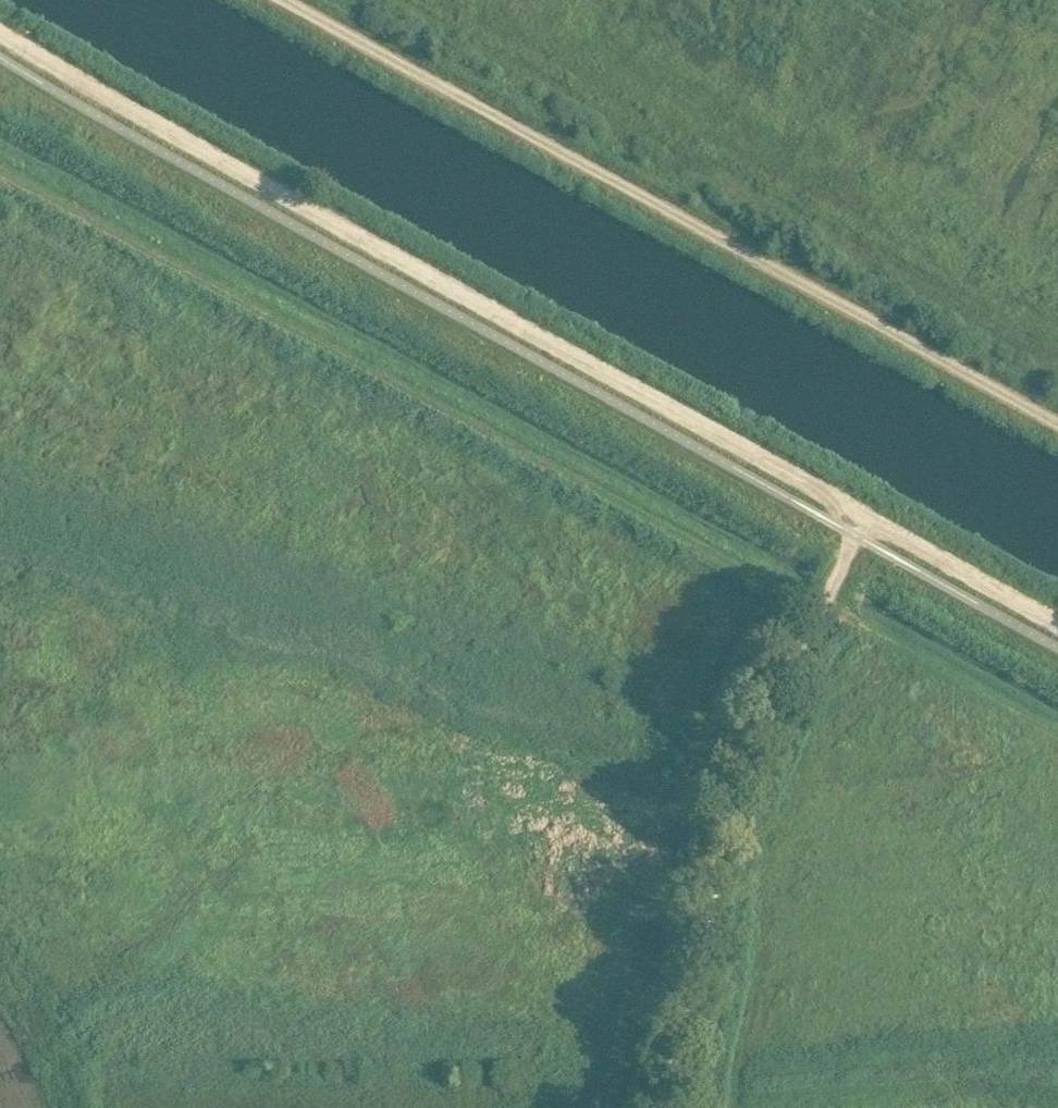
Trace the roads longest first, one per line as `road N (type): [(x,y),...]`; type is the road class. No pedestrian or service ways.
road 1 (track): [(1057,607),(0,30)]
road 2 (track): [(272,0),(1057,432)]
road 3 (track): [(866,533),(729,803),(667,1107)]

